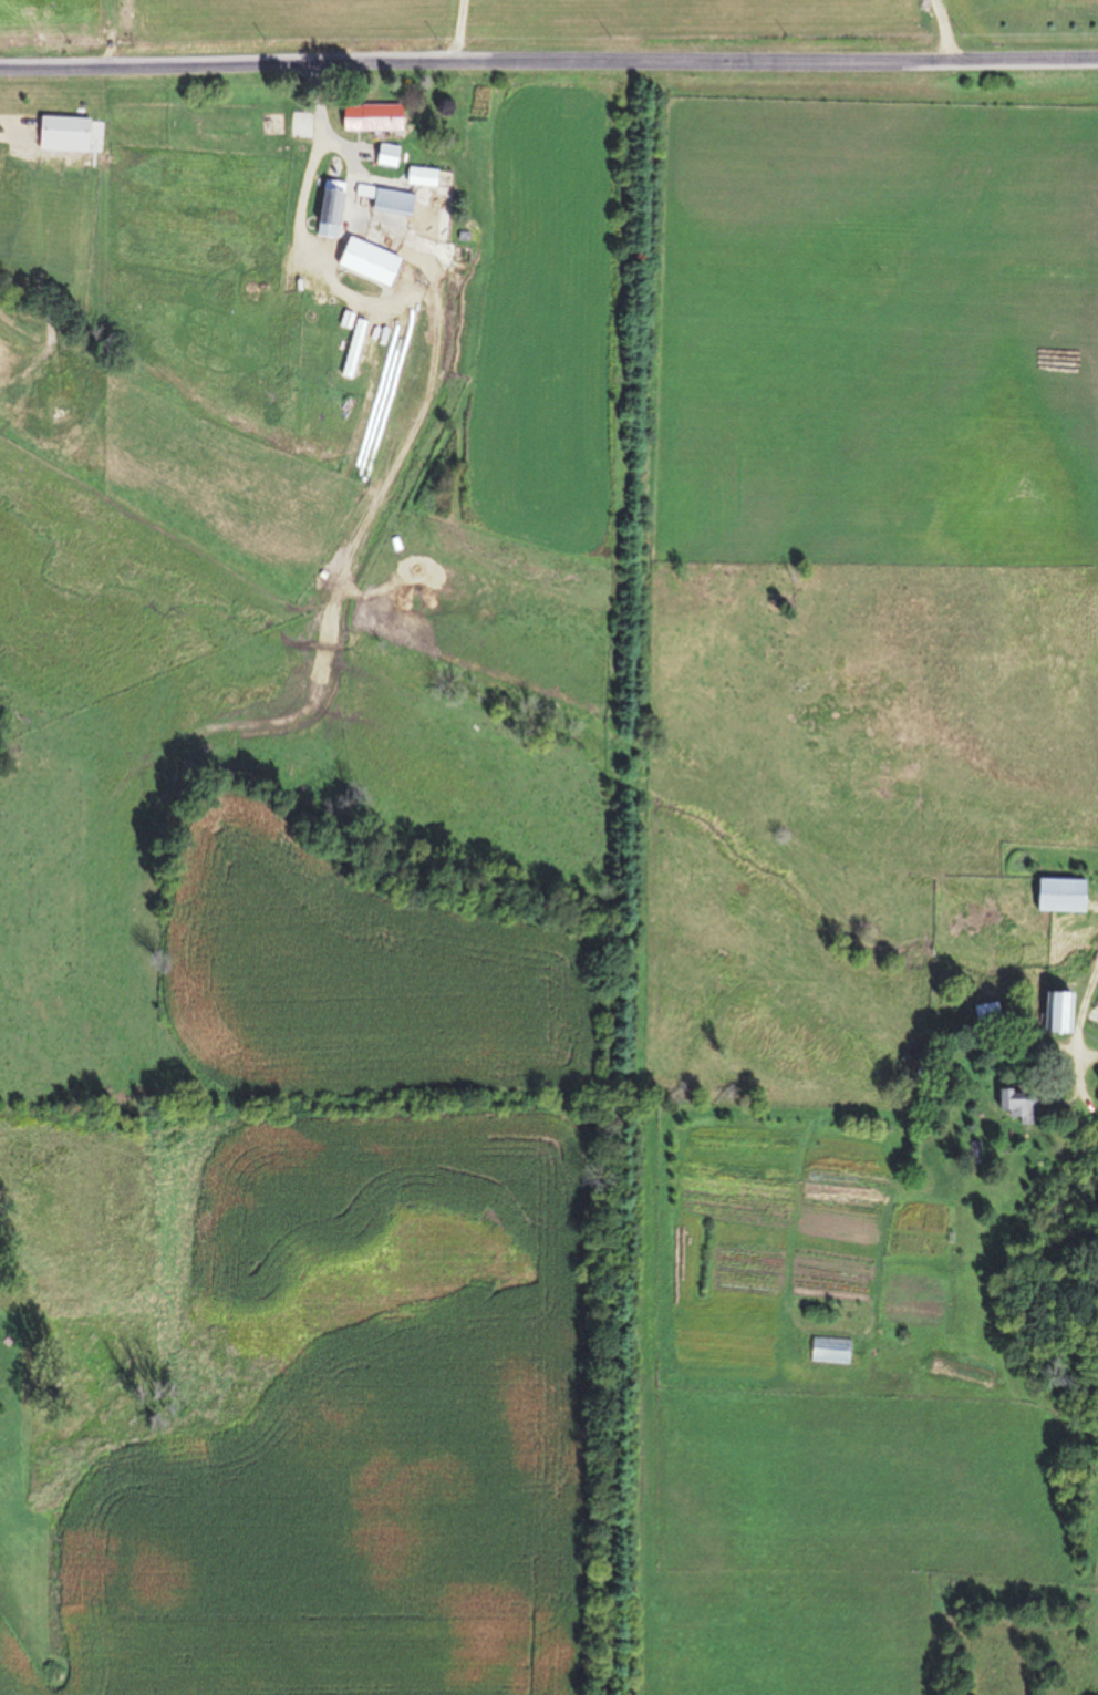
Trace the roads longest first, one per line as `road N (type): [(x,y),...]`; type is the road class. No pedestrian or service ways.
road 1 (residential): [(0,67),(1097,59)]

